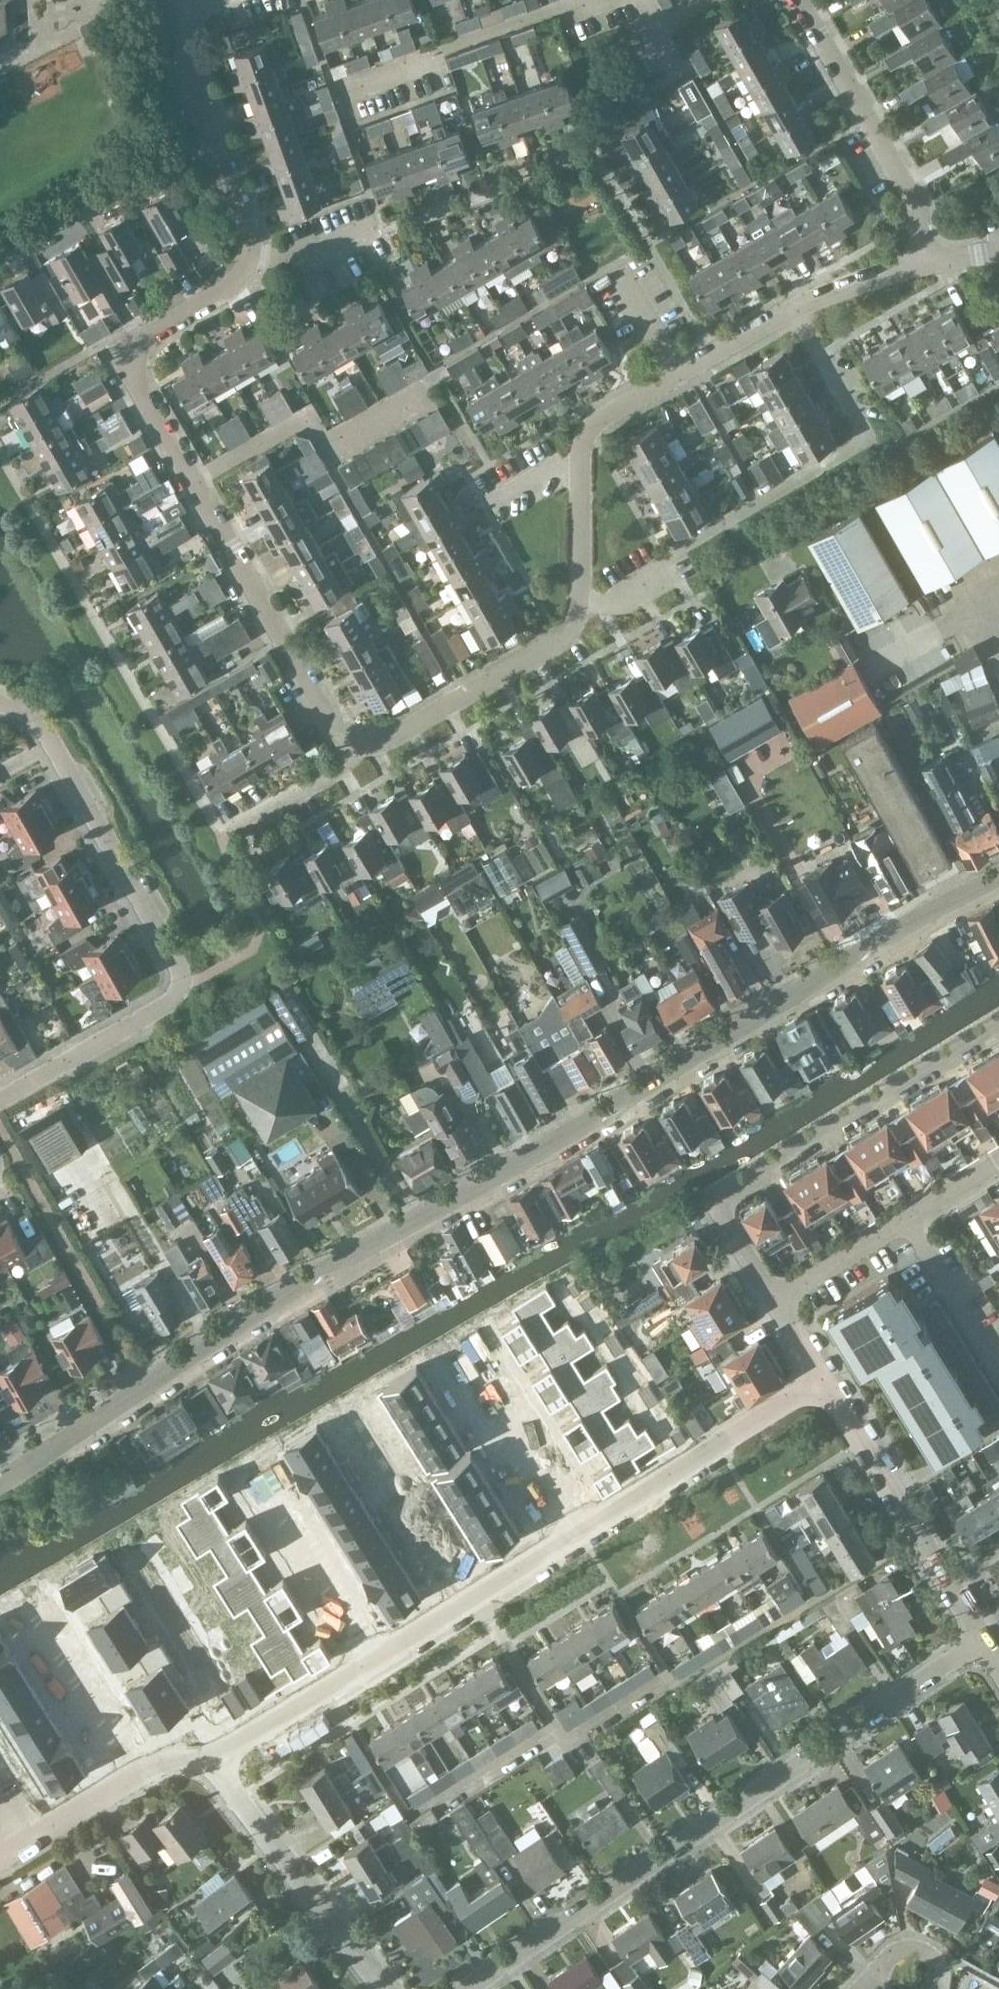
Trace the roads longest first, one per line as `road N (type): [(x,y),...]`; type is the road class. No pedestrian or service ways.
road 1 (tertiary): [(0,1483),(389,1235),(998,876)]
road 2 (residential): [(354,758),(133,381),(132,349),(237,284),(249,259),(250,232),(169,7)]
road 3 (residential): [(471,1988),(985,1638)]
road 4 (residential): [(0,1100),(171,1001),(180,979),(52,743),(36,723),(0,705)]
road 5 (residential): [(578,606),(627,602),(857,471),(866,439),(792,310)]
road 6 (residential): [(768,1294),(706,1203),(998,1022)]
road 7 (residential): [(578,606),(580,452),(588,428),(605,410),(792,310)]
road 8 (residential): [(384,1988),(202,1750)]
road 9 (residential): [(926,261),(916,198),(800,0)]
road 10 (residential): [(579,1528),(824,1383)]
road 11 (residential): [(354,758),(565,638),(578,606)]
road 12 (residential): [(768,1294),(998,1161)]
road 13 (residential): [(951,1579),(824,1383)]
road 14 (residential): [(256,1465),(371,1651)]
road 15 (residential): [(465,1342),(579,1528)]
road 16 (residential): [(28,1607),(144,1782)]
road 17 (residential): [(202,1750),(371,1651)]
road 18 (residential): [(0,1866),(144,1782)]
road 19 (residential): [(473,1591),(557,1734)]
road 20 (residential): [(222,836),(354,758)]
road 21 (residential): [(792,310),(926,261)]
road 22 (residential): [(473,1591),(579,1528)]

